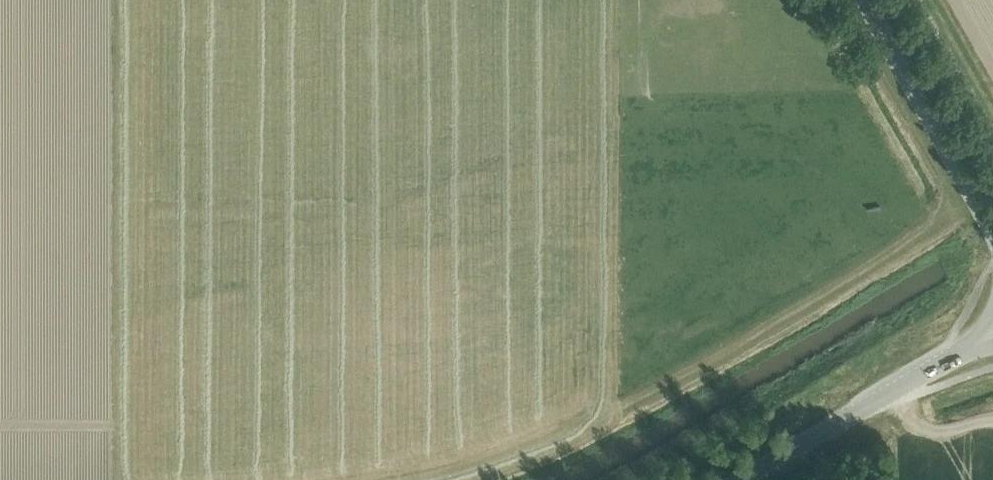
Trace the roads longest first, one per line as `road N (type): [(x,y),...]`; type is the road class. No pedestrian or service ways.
road 1 (unclassified): [(992,231),(865,0)]
road 2 (unclassified): [(740,479),(959,354)]

